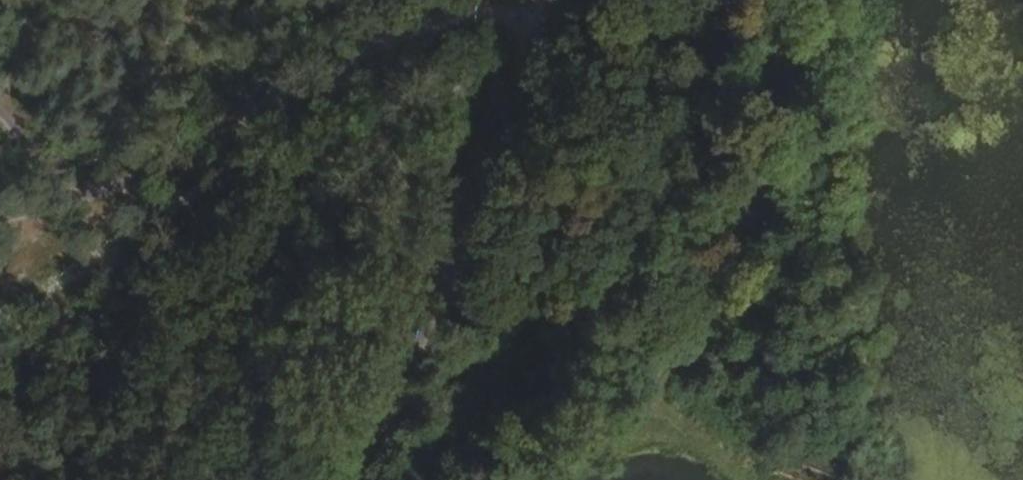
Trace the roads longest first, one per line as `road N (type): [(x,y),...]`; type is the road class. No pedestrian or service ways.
road 1 (track): [(786,479),(655,349),(699,158),(710,0)]
road 2 (tertiary): [(565,0),(370,479)]
road 3 (track): [(655,349),(608,376),(537,442),(510,479)]

